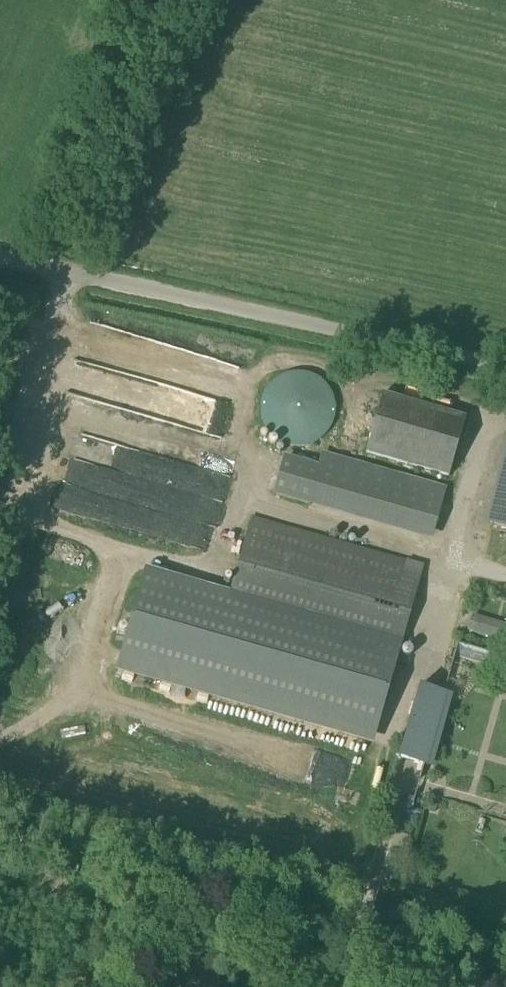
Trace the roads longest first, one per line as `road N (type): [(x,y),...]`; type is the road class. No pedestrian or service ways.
road 1 (unclassified): [(505,365),(0,257)]

